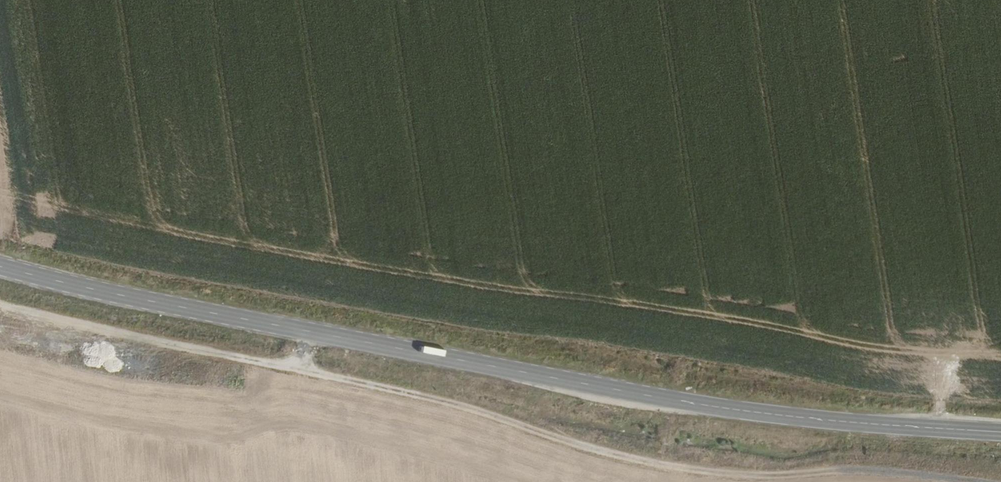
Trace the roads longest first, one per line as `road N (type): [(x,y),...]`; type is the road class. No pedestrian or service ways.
road 1 (tertiary): [(1000,432),(725,405),(126,297),(0,265)]
road 2 (track): [(0,304),(479,408),(651,466),(733,475),(871,466),(967,481)]

